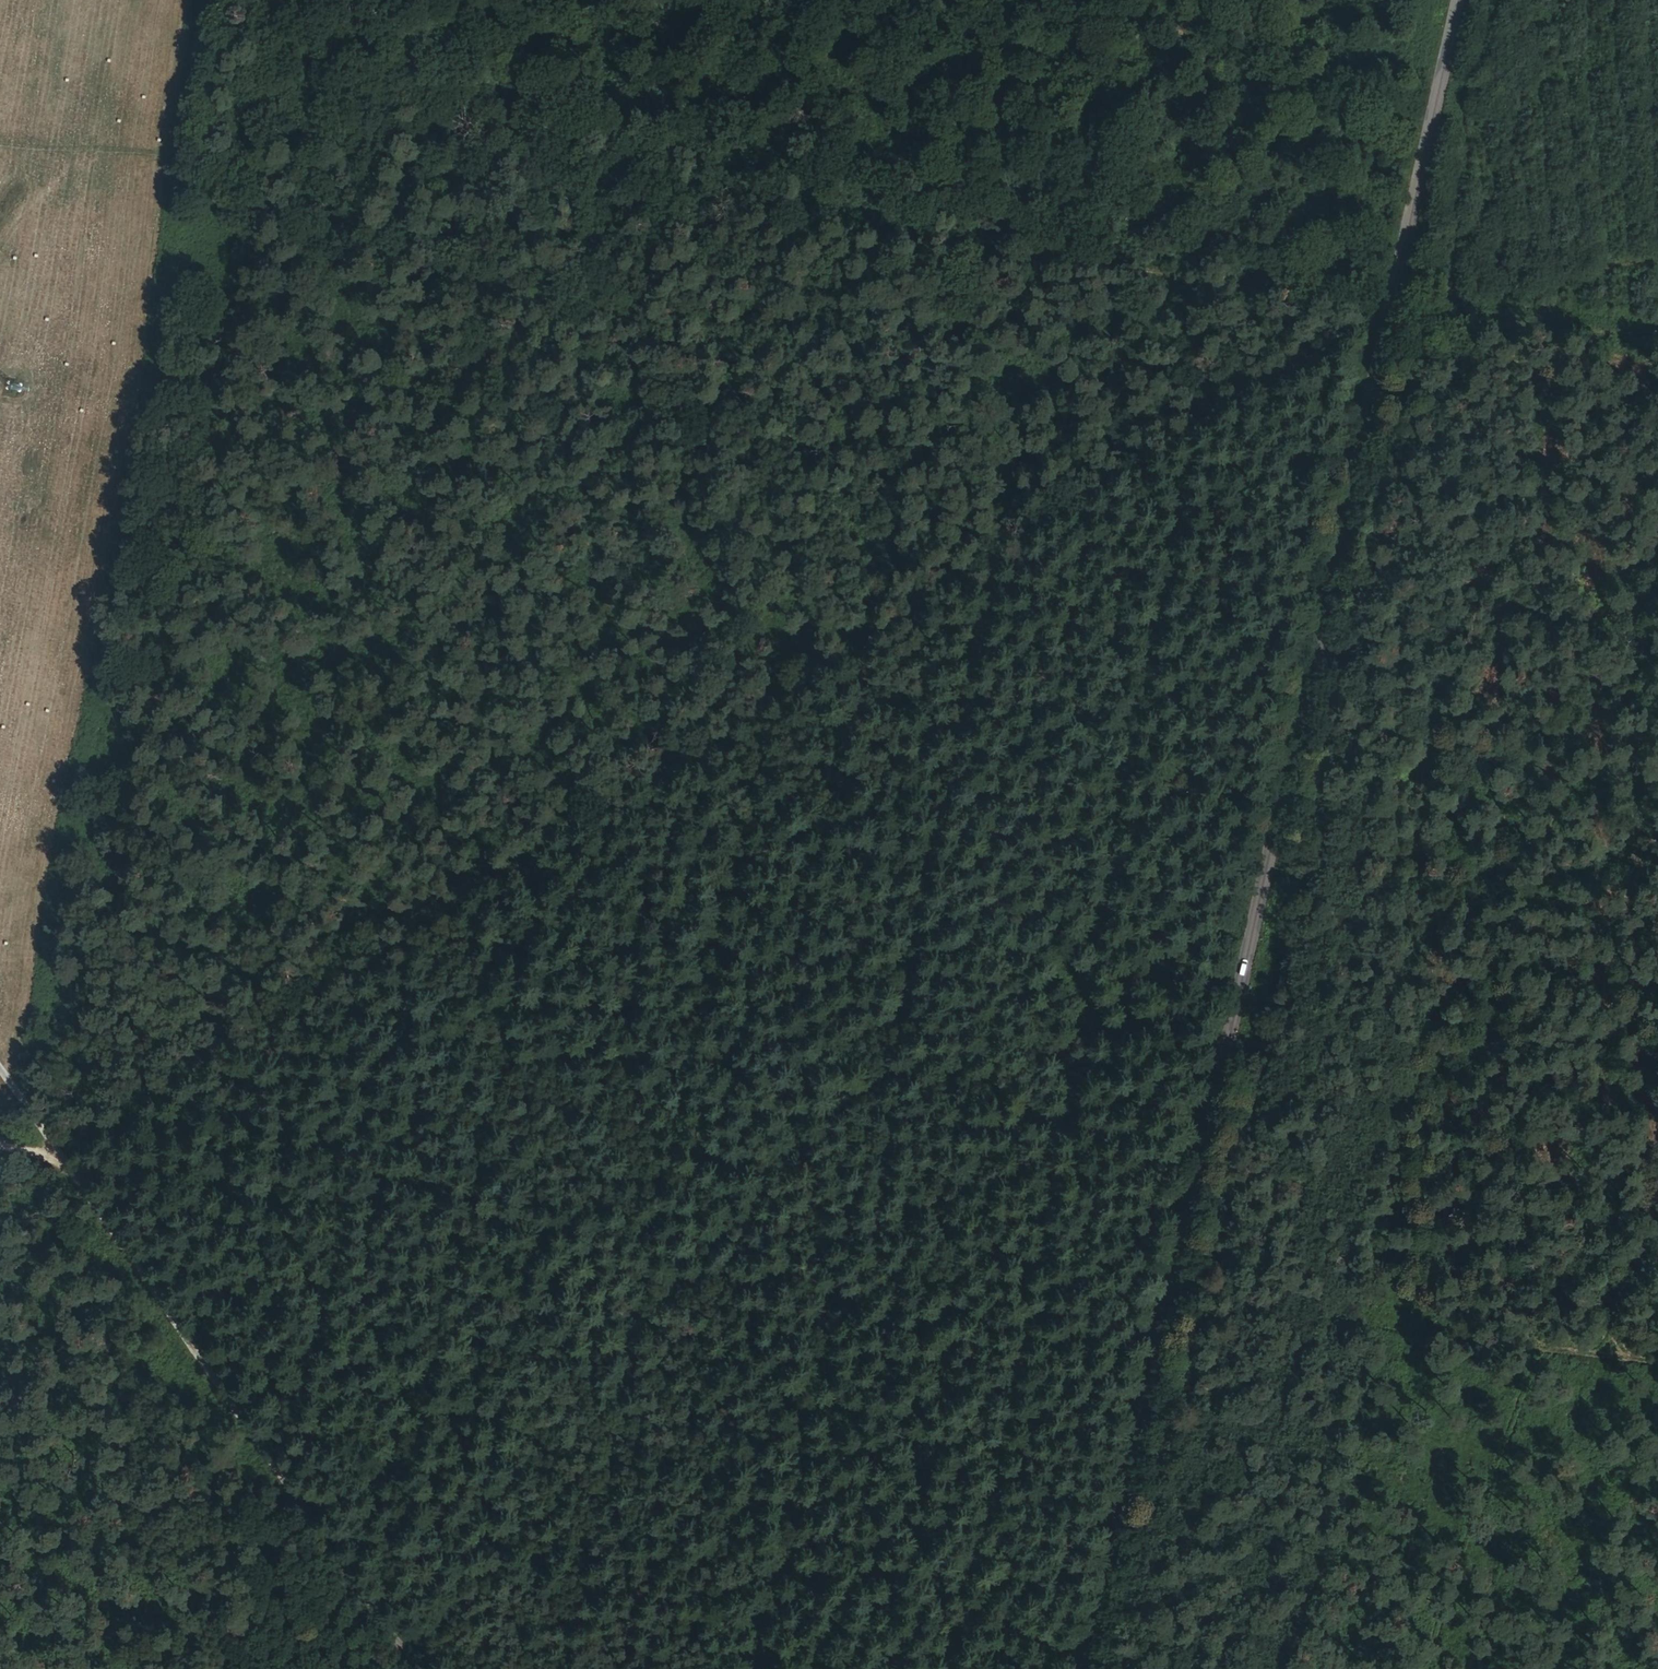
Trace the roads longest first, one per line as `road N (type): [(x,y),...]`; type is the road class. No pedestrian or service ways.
road 1 (secondary): [(1090,1668),(1458,0)]
road 2 (track): [(56,1147),(414,1668)]

